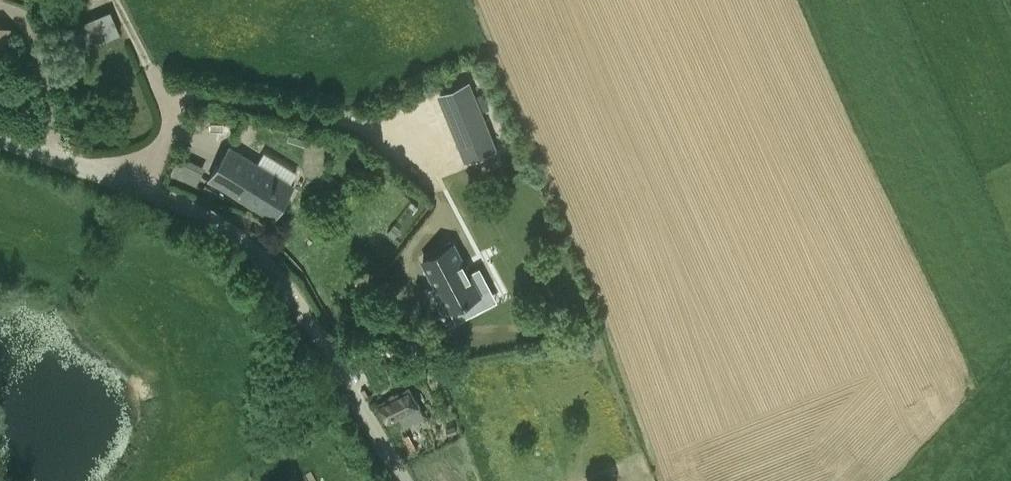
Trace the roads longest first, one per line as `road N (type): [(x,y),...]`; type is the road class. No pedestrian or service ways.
road 1 (unclassified): [(407,480),(311,320),(217,216),(0,138)]

